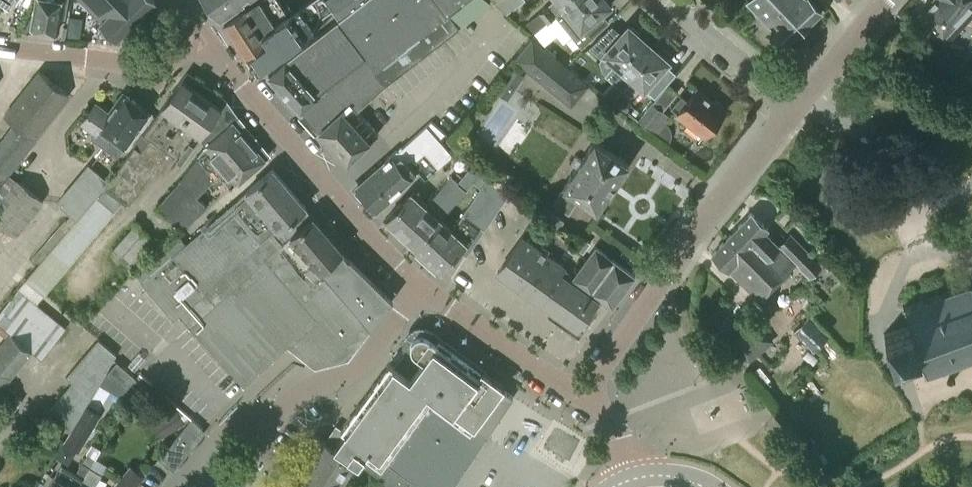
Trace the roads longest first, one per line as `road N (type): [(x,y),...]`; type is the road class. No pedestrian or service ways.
road 1 (residential): [(581,394),(793,105)]
road 2 (tertiary): [(424,286),(395,262),(202,35)]
road 3 (residential): [(424,286),(356,370),(297,392),(240,429)]
road 4 (residential): [(809,87),(886,177),(916,199),(971,187)]
road 5 (residential): [(202,35),(132,66),(0,49)]
road 6 (tertiary): [(581,394),(424,286)]
road 7 (residential): [(793,105),(662,0)]
road 8 (residential): [(128,319),(240,429)]

